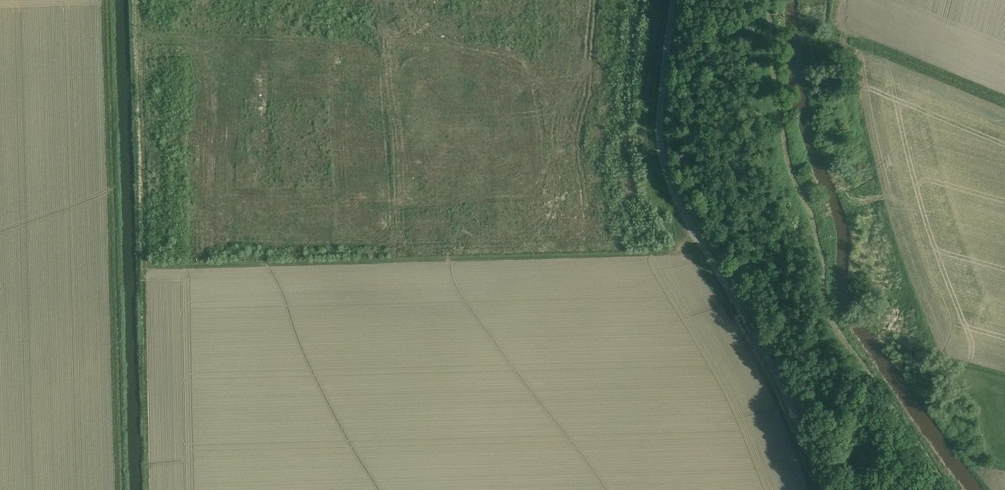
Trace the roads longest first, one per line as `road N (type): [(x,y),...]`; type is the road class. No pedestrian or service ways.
road 1 (unclassified): [(825,489),(764,351),(665,165),(660,119),(673,0)]

